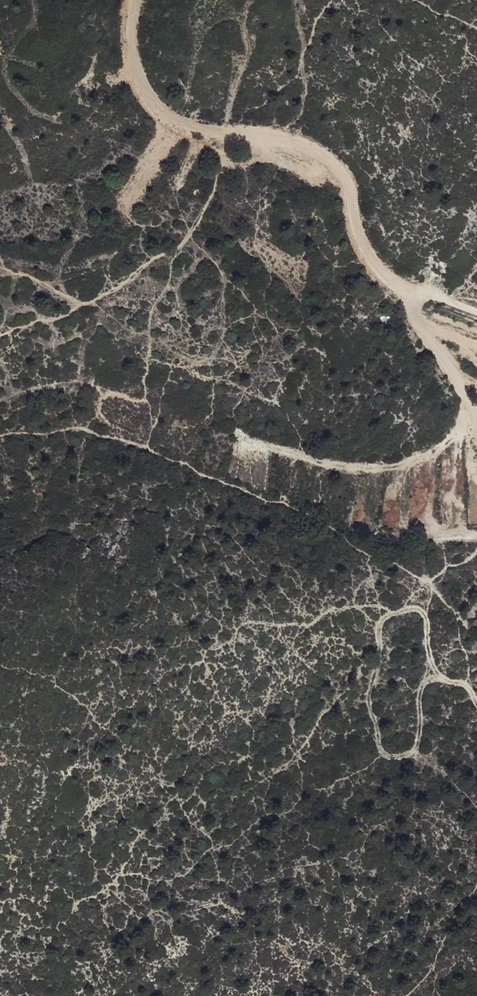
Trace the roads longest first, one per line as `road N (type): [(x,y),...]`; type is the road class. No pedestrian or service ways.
road 1 (track): [(132,0),(126,48),(146,101),(170,123),(276,134),(310,155),(345,182),(370,263),(406,295),(476,321)]
road 2 (track): [(476,418),(424,347),(406,295)]

